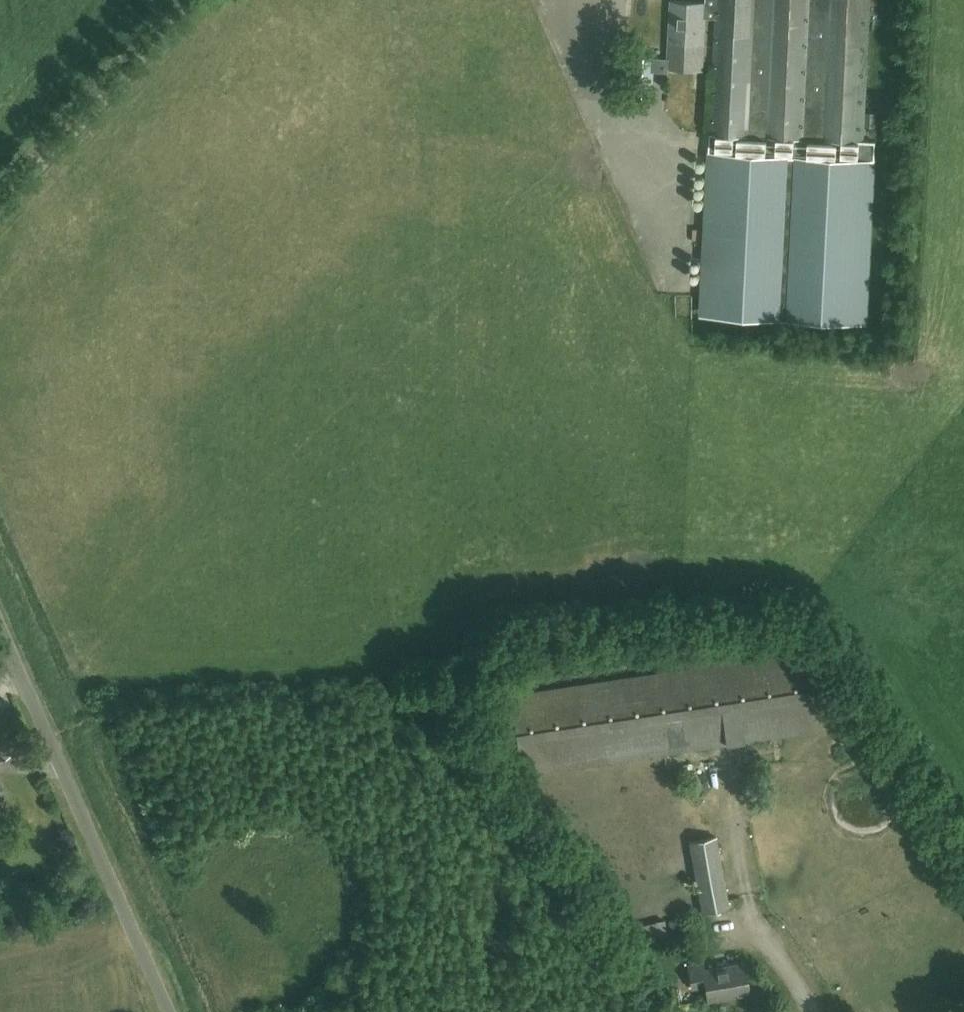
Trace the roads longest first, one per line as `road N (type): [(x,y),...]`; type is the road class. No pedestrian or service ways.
road 1 (unclassified): [(170,1011),(0,628)]

